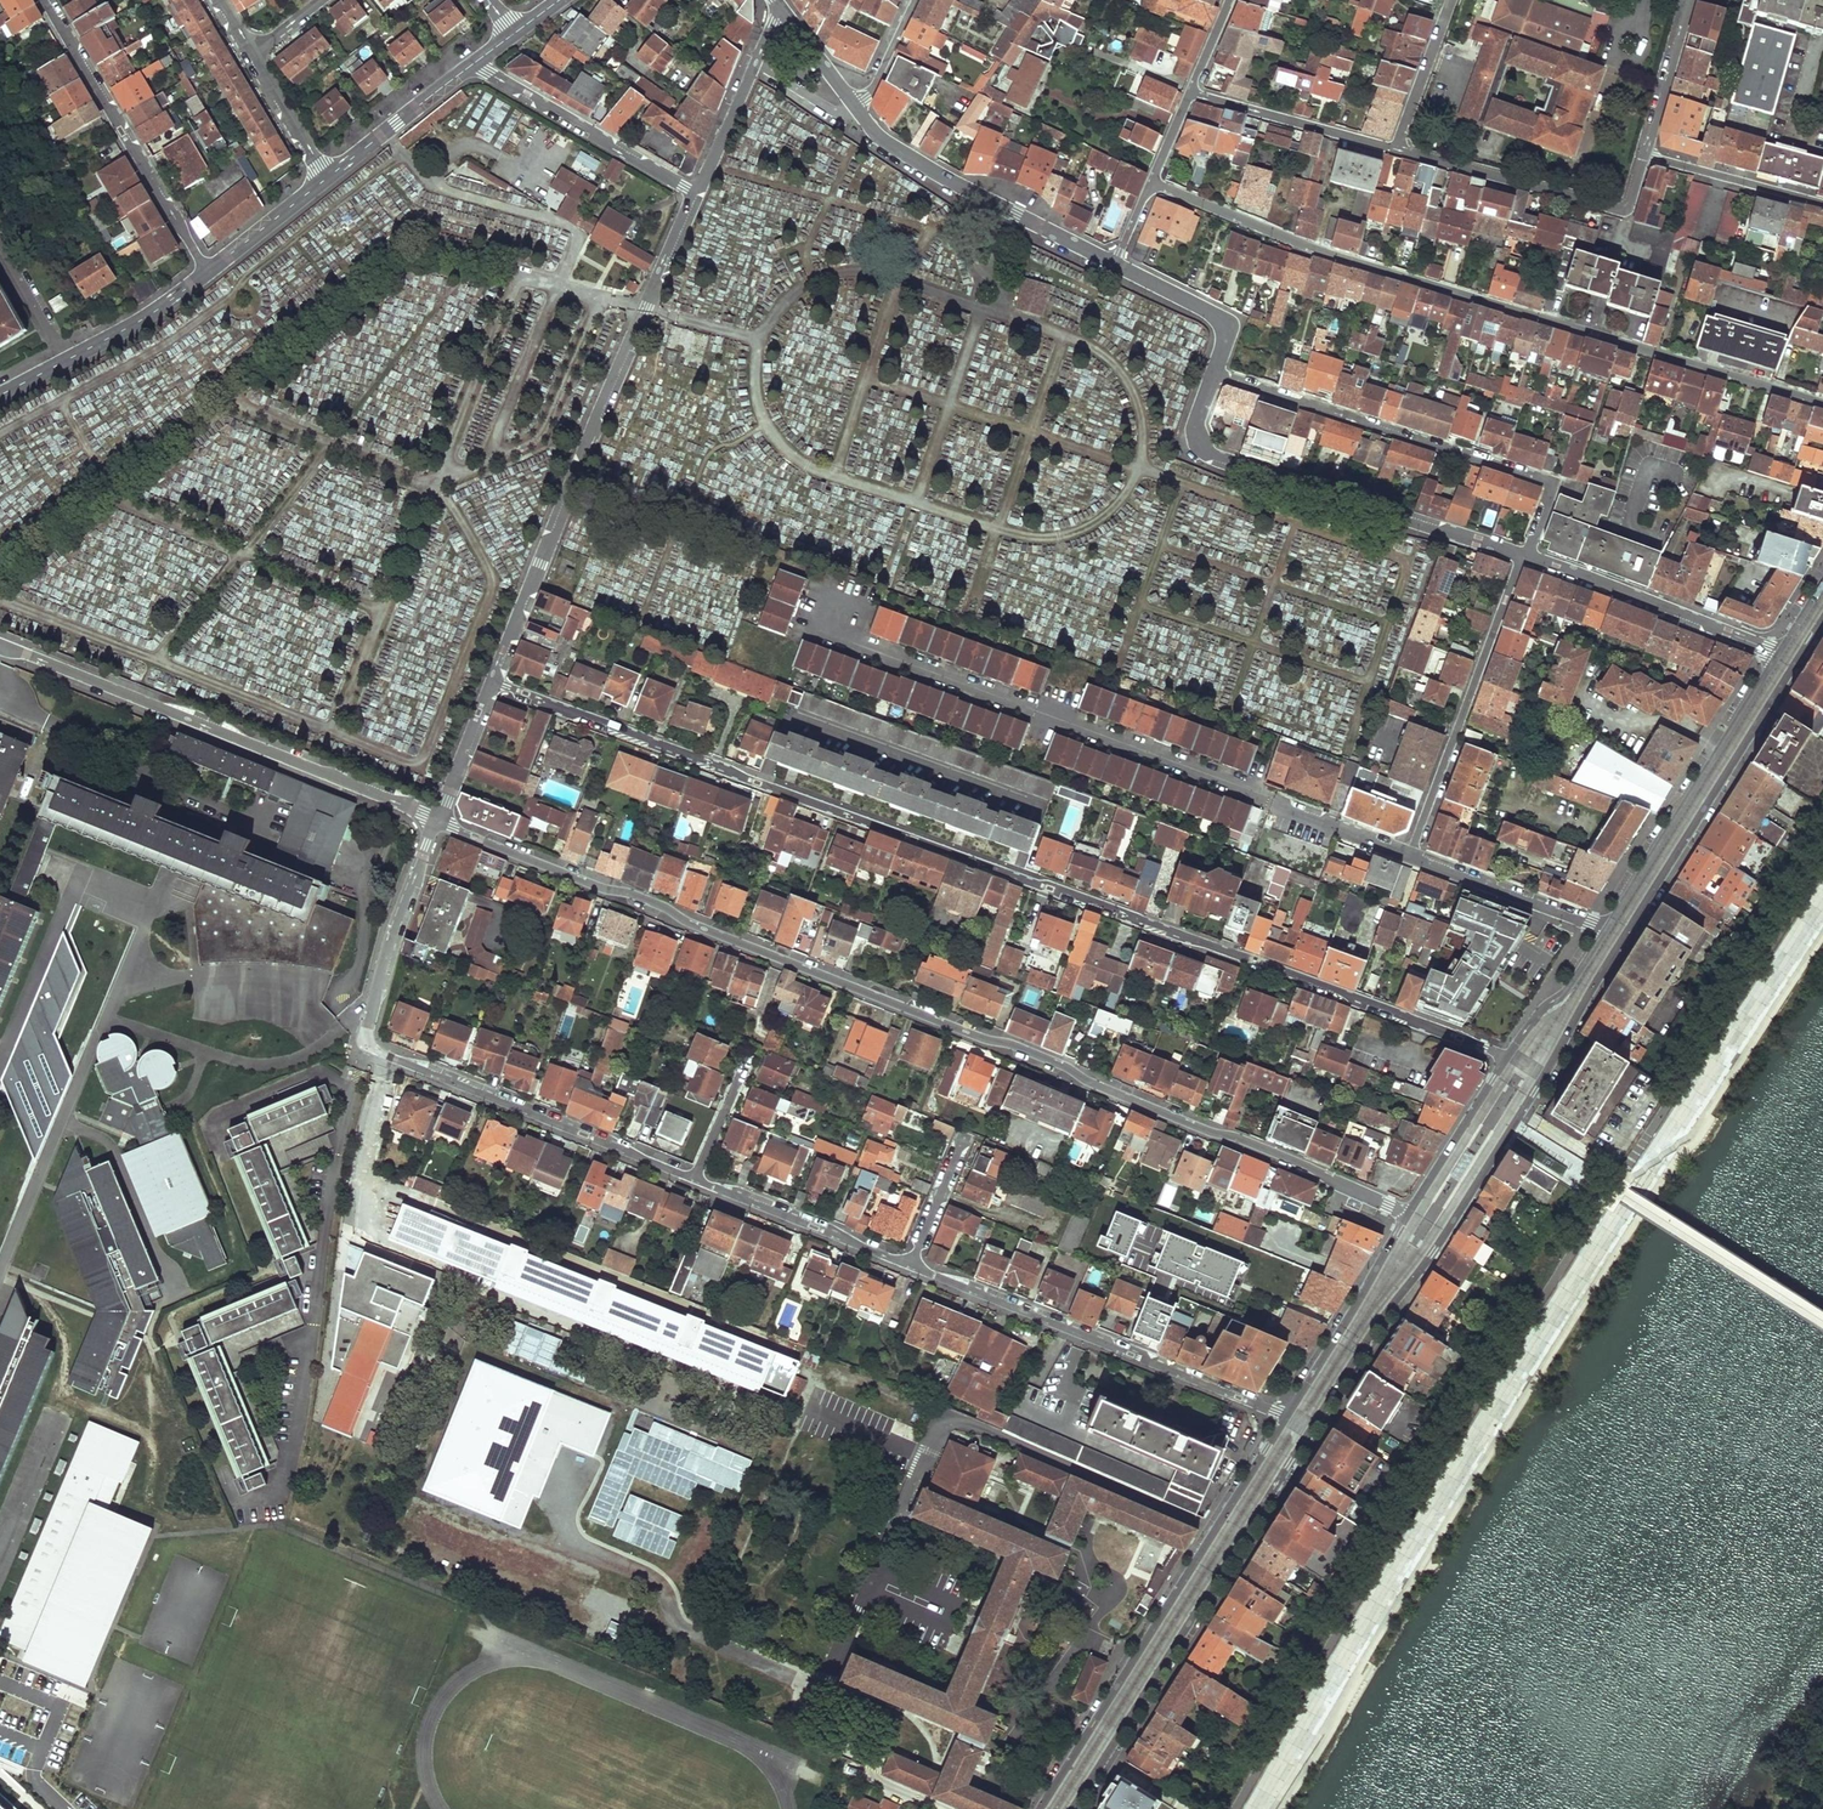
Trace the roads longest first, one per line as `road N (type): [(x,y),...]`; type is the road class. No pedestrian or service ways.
road 1 (residential): [(1286,1415),(374,1049),(365,1032),(437,819)]
road 2 (residential): [(493,683),(1505,1057)]
road 3 (residential): [(437,819),(1408,1213)]
road 4 (residential): [(1822,403),(1365,265),(1153,182)]
road 5 (primary): [(1543,1076),(1822,617)]
road 6 (residential): [(696,196),(493,683)]
road 7 (primary): [(1286,1415),(1040,1808)]
road 8 (residential): [(437,819),(18,650)]
road 9 (primary): [(1073,1808),(1312,1429)]
road 10 (residential): [(1213,375),(1546,480),(1552,487),(1523,556)]
road 11 (primary): [(1312,1429),(1543,1076)]
road 12 (residential): [(1523,556),(1214,457),(1197,429),(1213,375)]
road 13 (primary): [(1780,655),(1606,929)]
road 14 (residential): [(1411,855),(1523,556)]
road 15 (residential): [(208,272),(48,0)]
road 16 (residential): [(1114,264),(890,147),(855,107)]
road 17 (residential): [(1396,149),(1626,212),(1646,155)]
road 18 (residential): [(1780,655),(1523,556)]
road 19 (residential): [(473,63),(696,196)]
road 20 (tertiary): [(0,398),(208,272)]
road 21 (primary): [(1408,1213),(1286,1415)]
road 22 (residential): [(1190,92),(1396,149)]
road 23 (residential): [(1606,929),(1411,855)]
road 24 (residential): [(783,10),(696,196)]
road 25 (tertiary): [(325,179),(473,63)]
road 26 (primary): [(1505,1057),(1408,1213)]
road 27 (residential): [(1822,204),(1646,155)]
road 28 (residential): [(1213,375),(1224,341),(1217,319),(1114,264)]
road 29 (primary): [(1606,929),(1566,993),(1505,1057)]
road 30 (residential): [(1646,155),(1692,0)]
road 31 (residential): [(1452,0),(1396,149)]
road 32 (tertiary): [(208,272),(325,179)]
road 33 (residential): [(1411,855),(1273,802)]
road 34 (residential): [(493,683),(437,819)]
road 35 (residential): [(325,179),(253,53)]
road 36 (residential): [(855,107),(877,82),(915,0)]
road 37 (residential): [(855,107),(783,10)]

